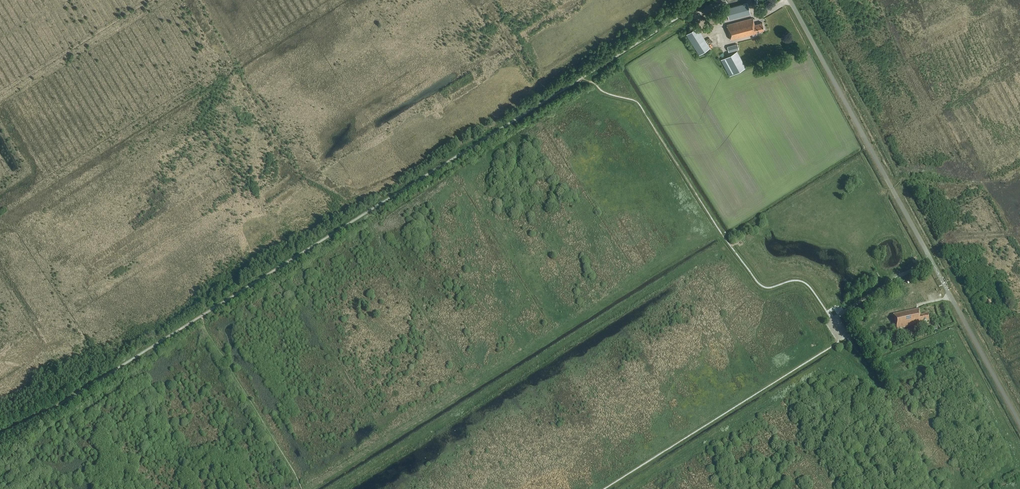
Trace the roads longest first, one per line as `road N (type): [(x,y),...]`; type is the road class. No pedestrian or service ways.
road 1 (tertiary): [(1019,423),(790,0)]

